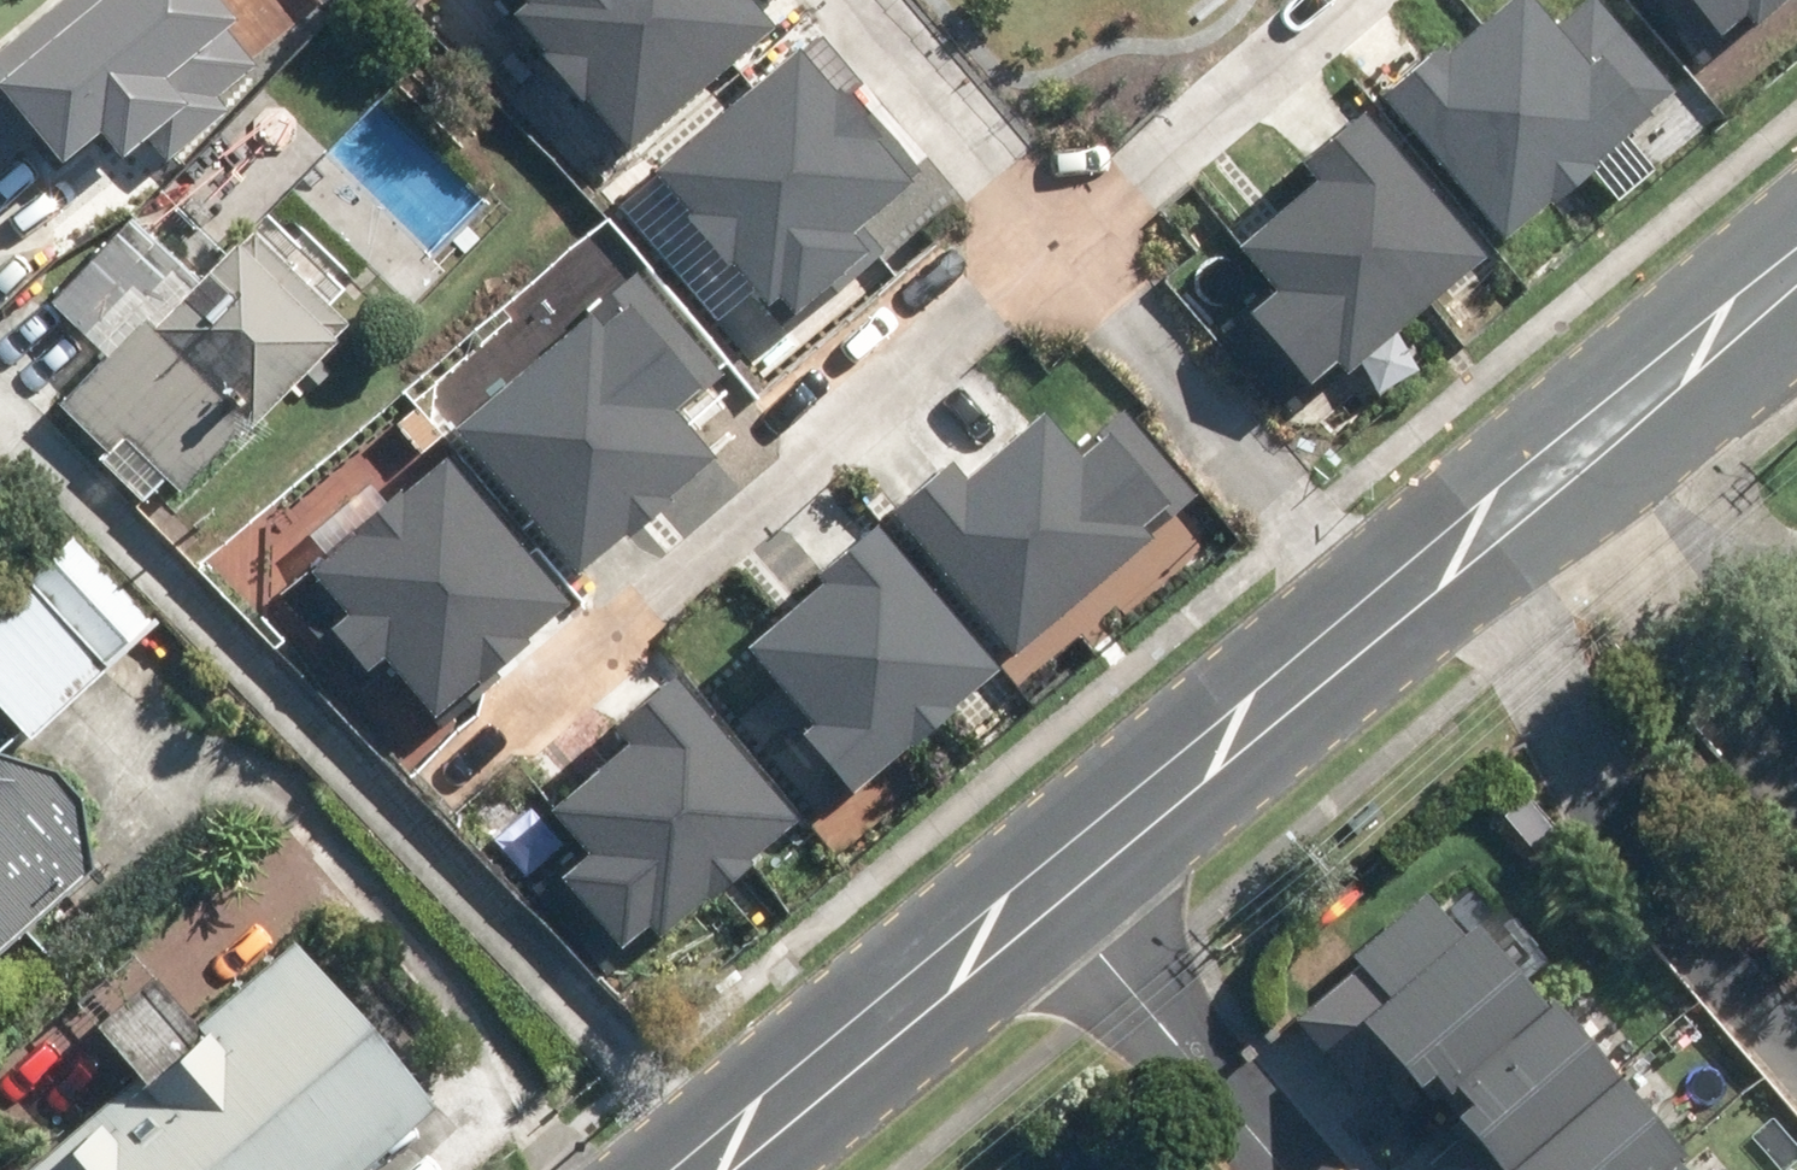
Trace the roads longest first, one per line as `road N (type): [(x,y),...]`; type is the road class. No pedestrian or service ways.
road 1 (tertiary): [(708,1169),(1362,626)]
road 2 (residential): [(1038,243),(438,783)]
road 3 (residential): [(1452,551),(1796,1017)]
road 4 (residential): [(1362,626),(1038,243)]
road 5 (tertiary): [(1452,551),(1796,267)]
road 6 (residential): [(1317,0),(1038,243)]
road 7 (residential): [(1038,243),(833,0)]

